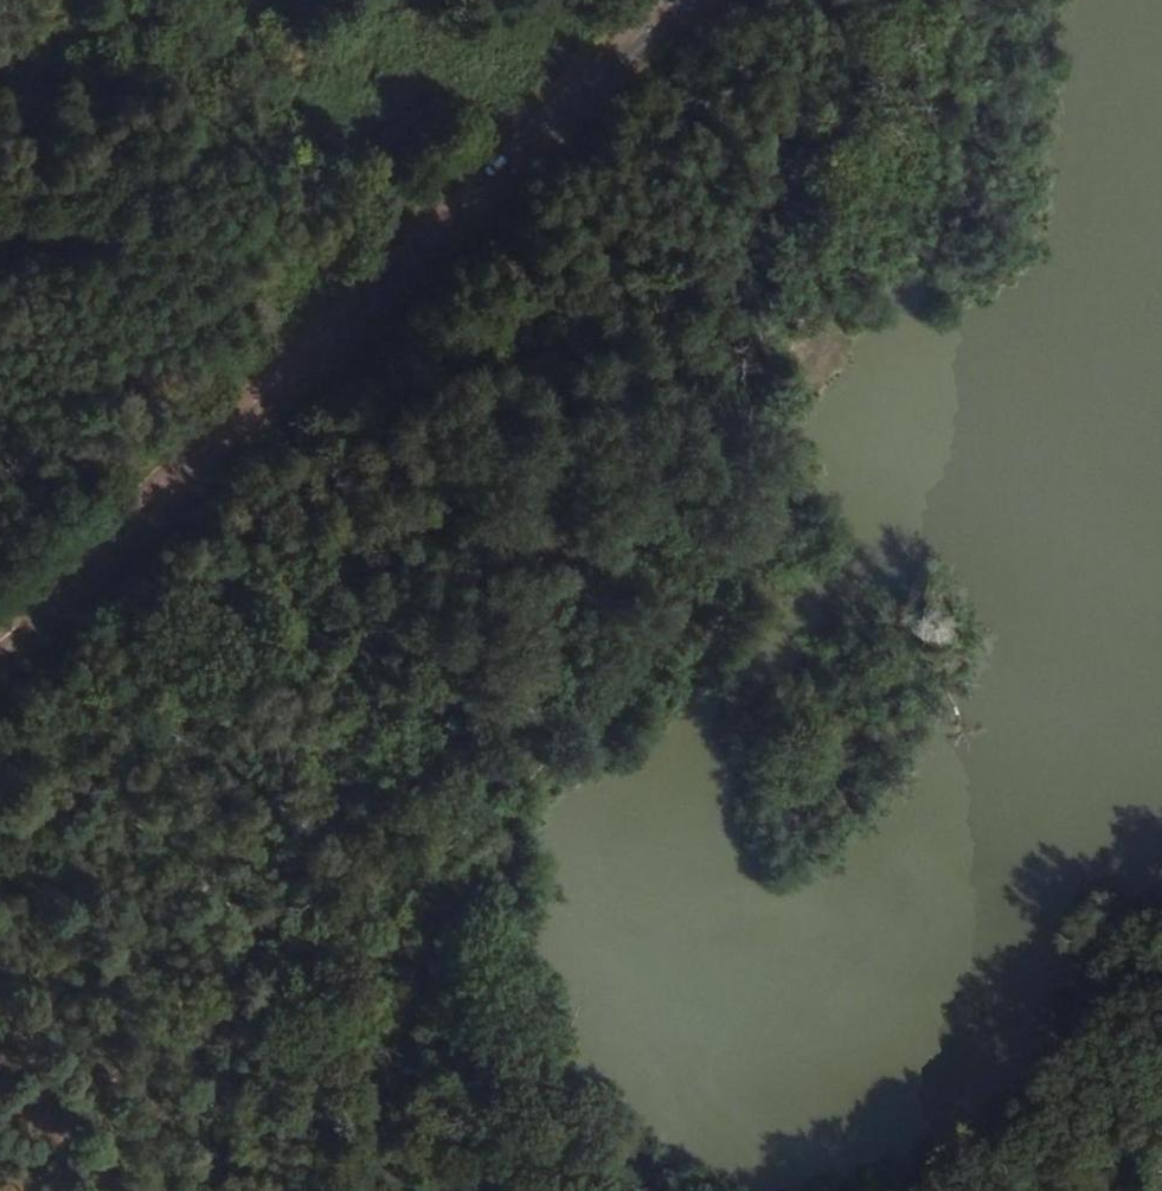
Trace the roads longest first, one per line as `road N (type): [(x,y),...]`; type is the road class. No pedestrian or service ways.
road 1 (tertiary): [(675,0),(0,637)]

